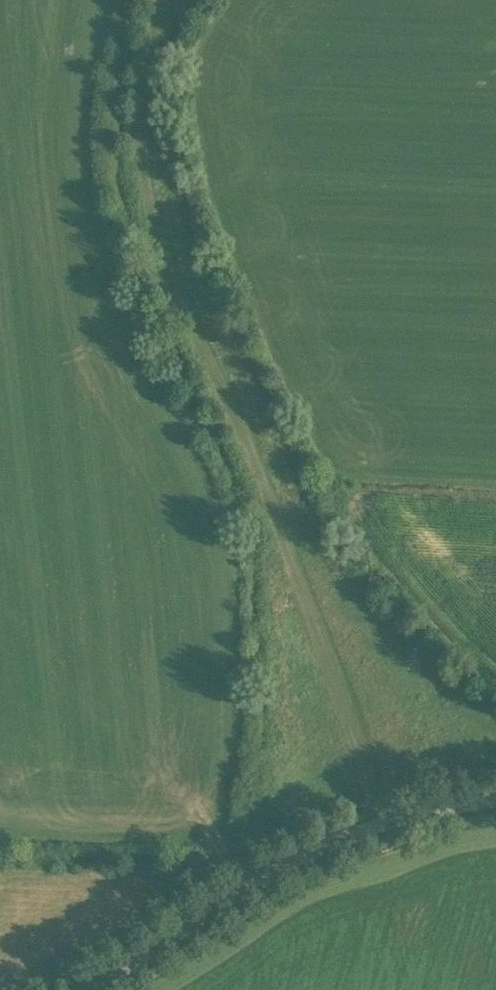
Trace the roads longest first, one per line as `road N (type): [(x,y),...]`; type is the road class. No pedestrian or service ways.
road 1 (track): [(386,820),(244,433),(166,264),(148,195),(141,106),(165,0)]
road 2 (unclassified): [(495,799),(386,820),(296,856),(83,989)]

